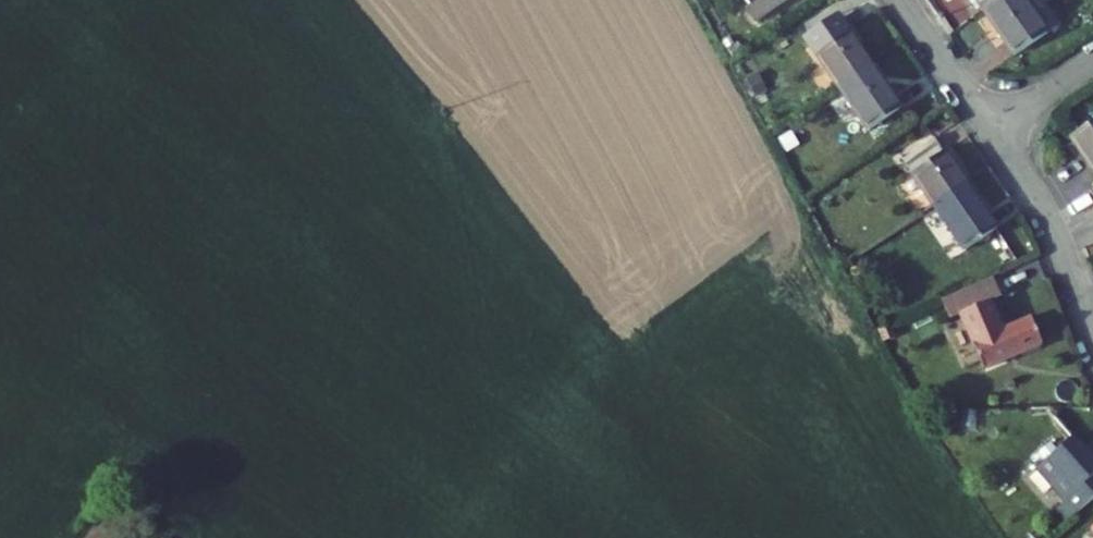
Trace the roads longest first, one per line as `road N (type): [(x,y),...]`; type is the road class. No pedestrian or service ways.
road 1 (residential): [(994,131),(1043,205),(1092,324)]
road 2 (residential): [(903,0),(994,131)]
road 3 (residential): [(994,131),(1092,61)]

